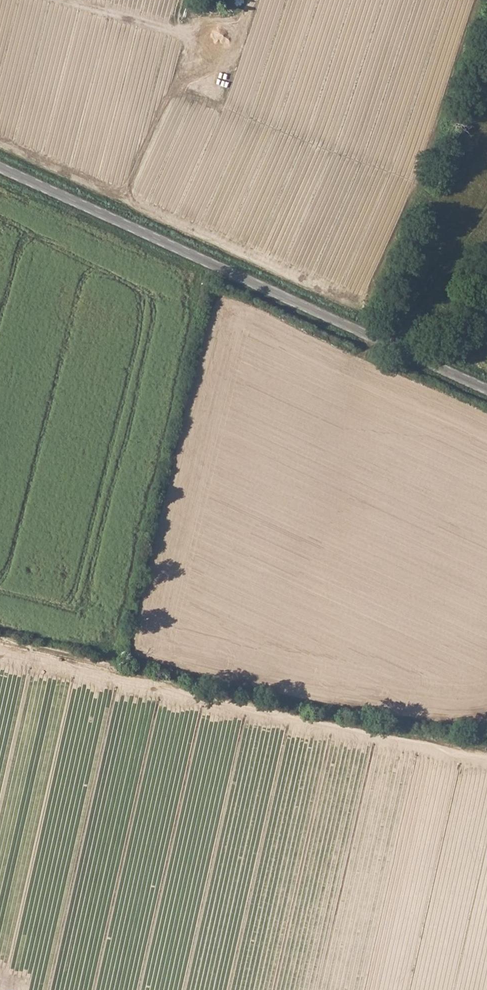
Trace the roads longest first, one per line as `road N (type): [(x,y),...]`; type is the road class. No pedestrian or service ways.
road 1 (unclassified): [(486,390),(0,168)]

